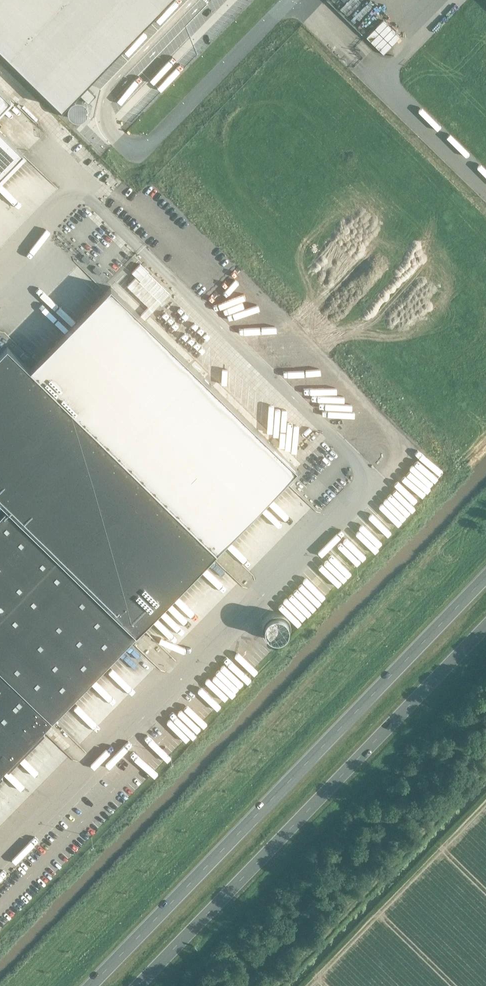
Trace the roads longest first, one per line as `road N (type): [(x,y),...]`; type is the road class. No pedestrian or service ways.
road 1 (trunk): [(485,578),(91,985)]
road 2 (trunk): [(139,985),(485,628)]
road 3 (unclassified): [(0,294),(80,187),(45,147)]

